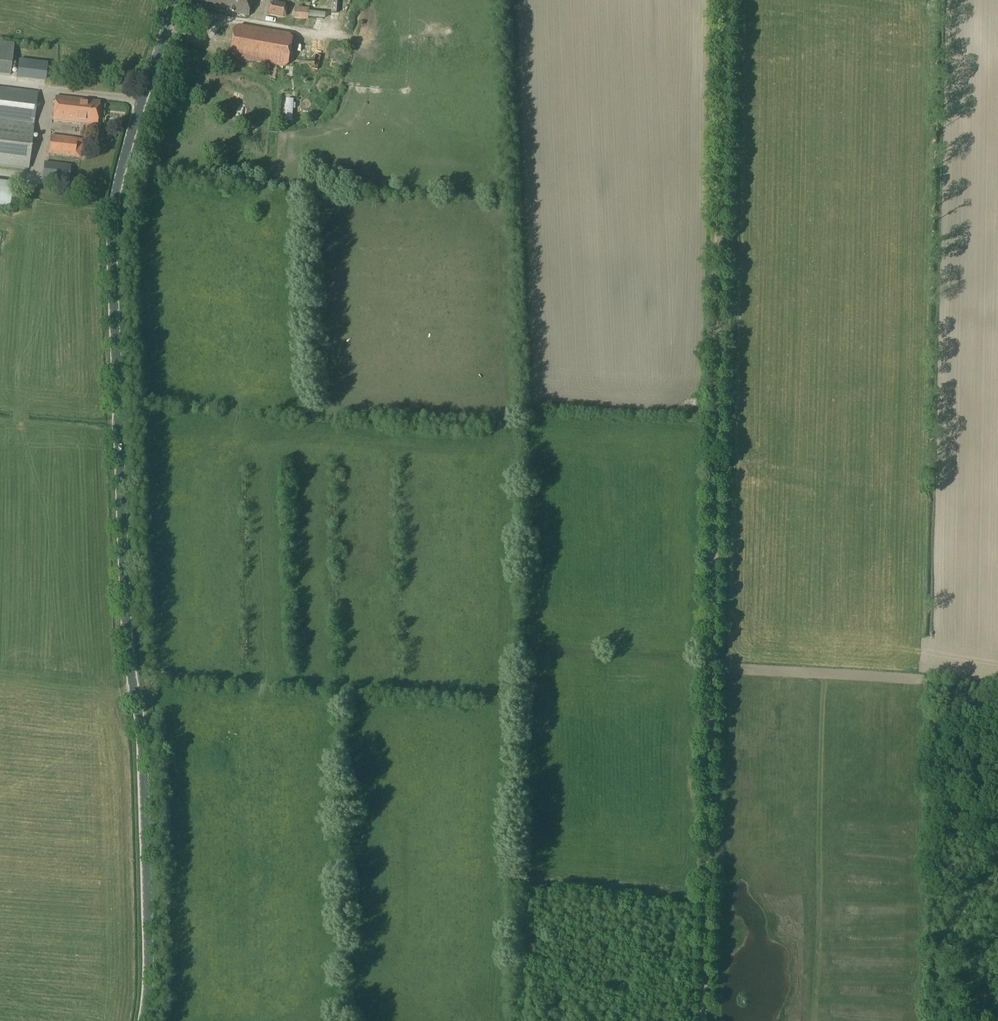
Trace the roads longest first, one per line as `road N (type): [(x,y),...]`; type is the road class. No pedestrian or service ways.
road 1 (tertiary): [(144,1020),(146,780),(115,210),(122,162),(176,0)]
road 2 (track): [(727,0),(703,1020)]
road 3 (track): [(0,83),(142,100)]

